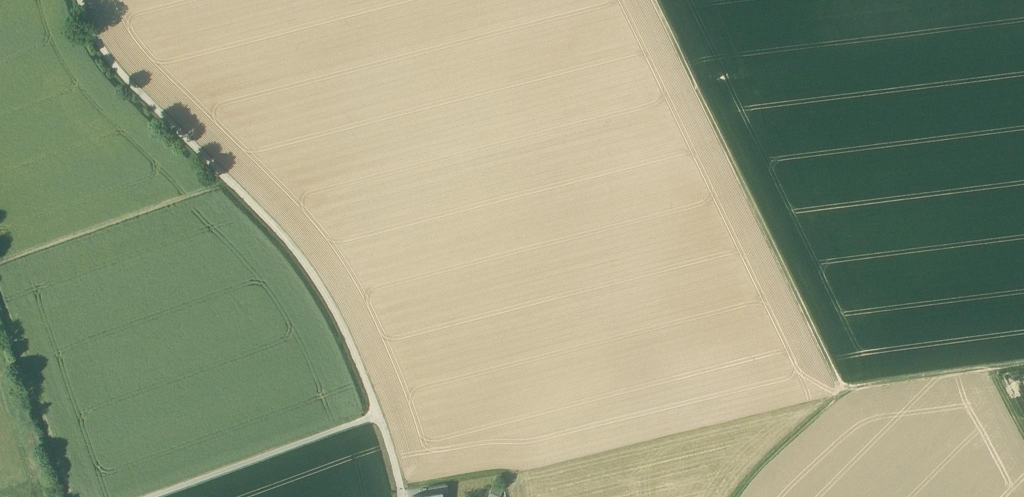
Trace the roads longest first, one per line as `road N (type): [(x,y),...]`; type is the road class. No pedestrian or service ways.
road 1 (track): [(654,0),(840,385),(1023,363)]
road 2 (unclassified): [(80,0),(126,81),(312,274),(338,314),(378,416)]
road 3 (track): [(0,262),(227,182)]
road 4 (unclassified): [(153,496),(378,416)]
road 5 (track): [(844,389),(735,496)]

